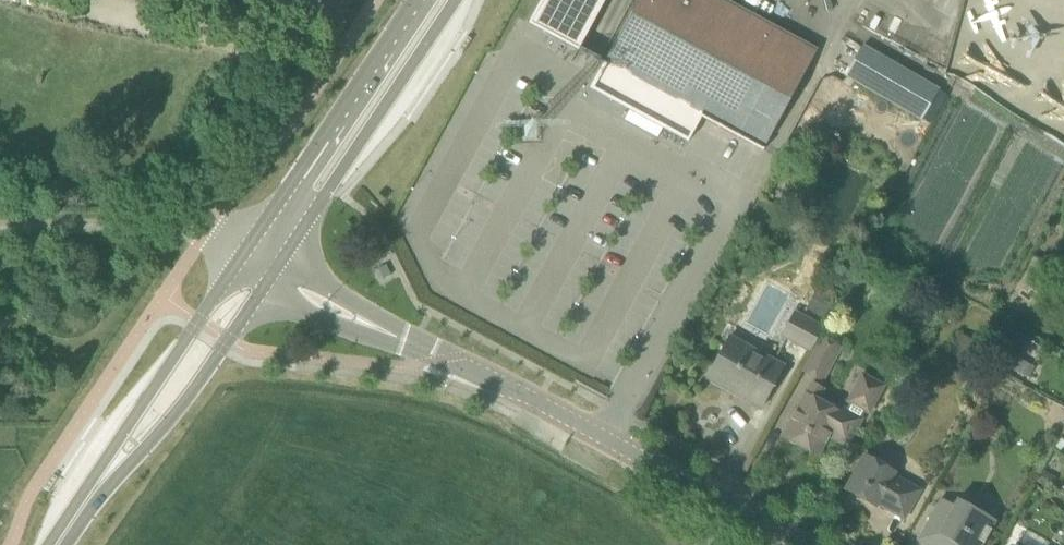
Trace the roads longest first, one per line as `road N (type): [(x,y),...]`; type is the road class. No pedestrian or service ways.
road 1 (residential): [(797,544),(416,346)]
road 2 (primary): [(253,251),(158,379),(56,544)]
road 3 (primary): [(57,544),(192,388),(263,289)]
road 4 (primary): [(424,0),(253,251)]
road 5 (primary): [(287,253),(454,0)]
road 6 (unclassified): [(253,251),(218,232),(0,232)]
road 7 (unclassified): [(263,289),(317,321),(416,346)]
road 8 (unclassified): [(416,346),(287,253)]

